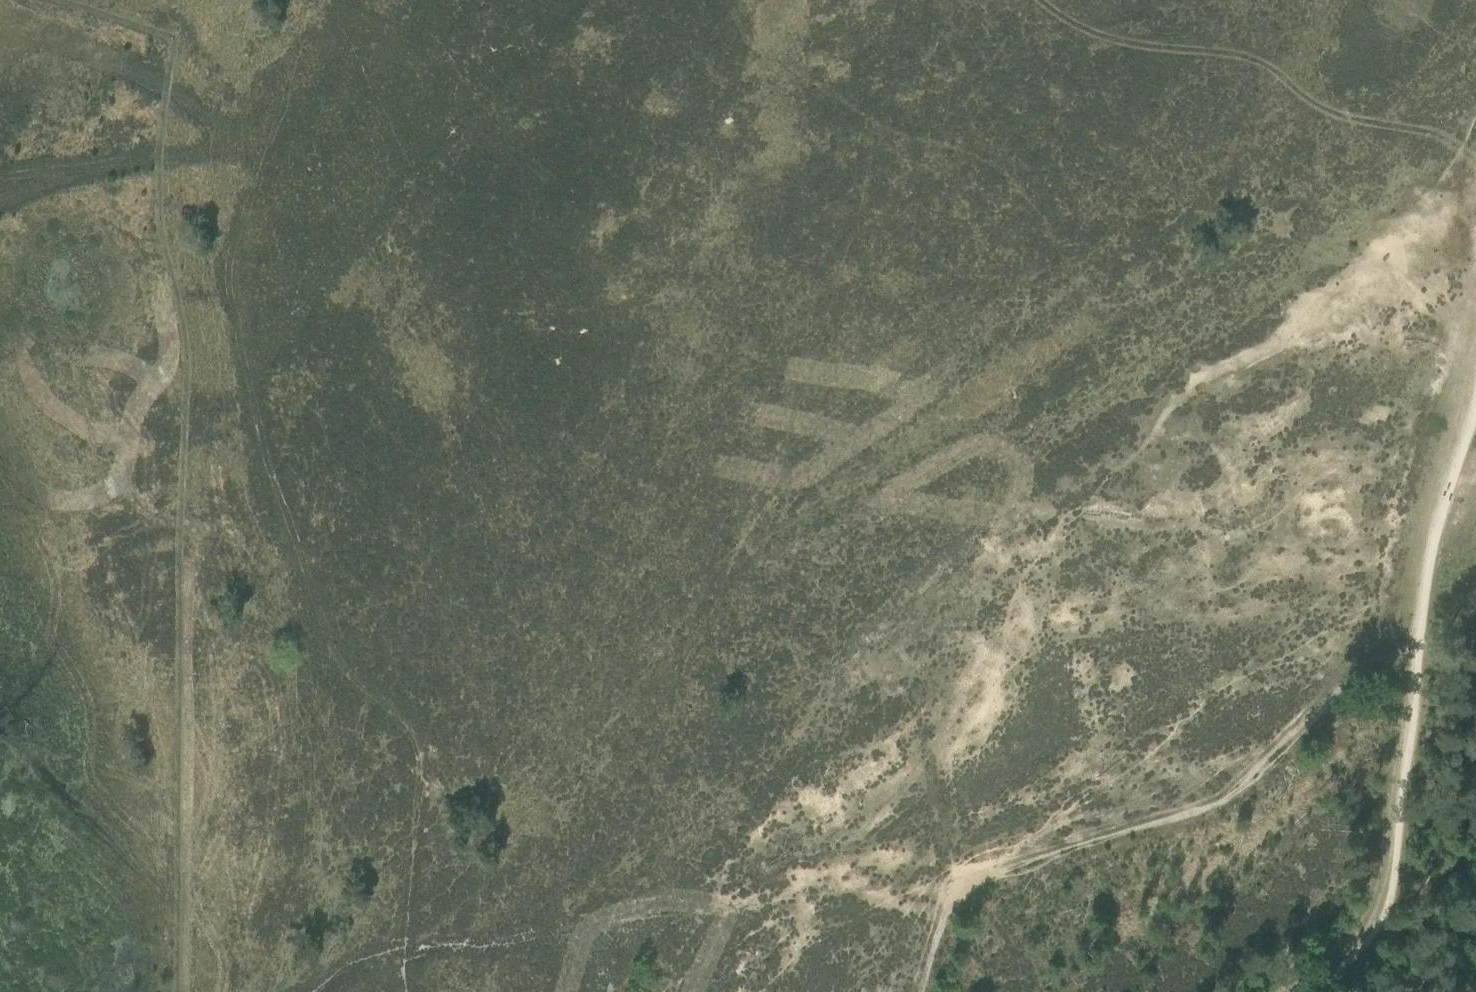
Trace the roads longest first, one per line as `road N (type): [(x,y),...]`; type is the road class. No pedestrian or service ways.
road 1 (track): [(1475,356),(1420,535),(1392,743)]
road 2 (track): [(1392,743),(1362,917),(1344,946),(1273,991)]

